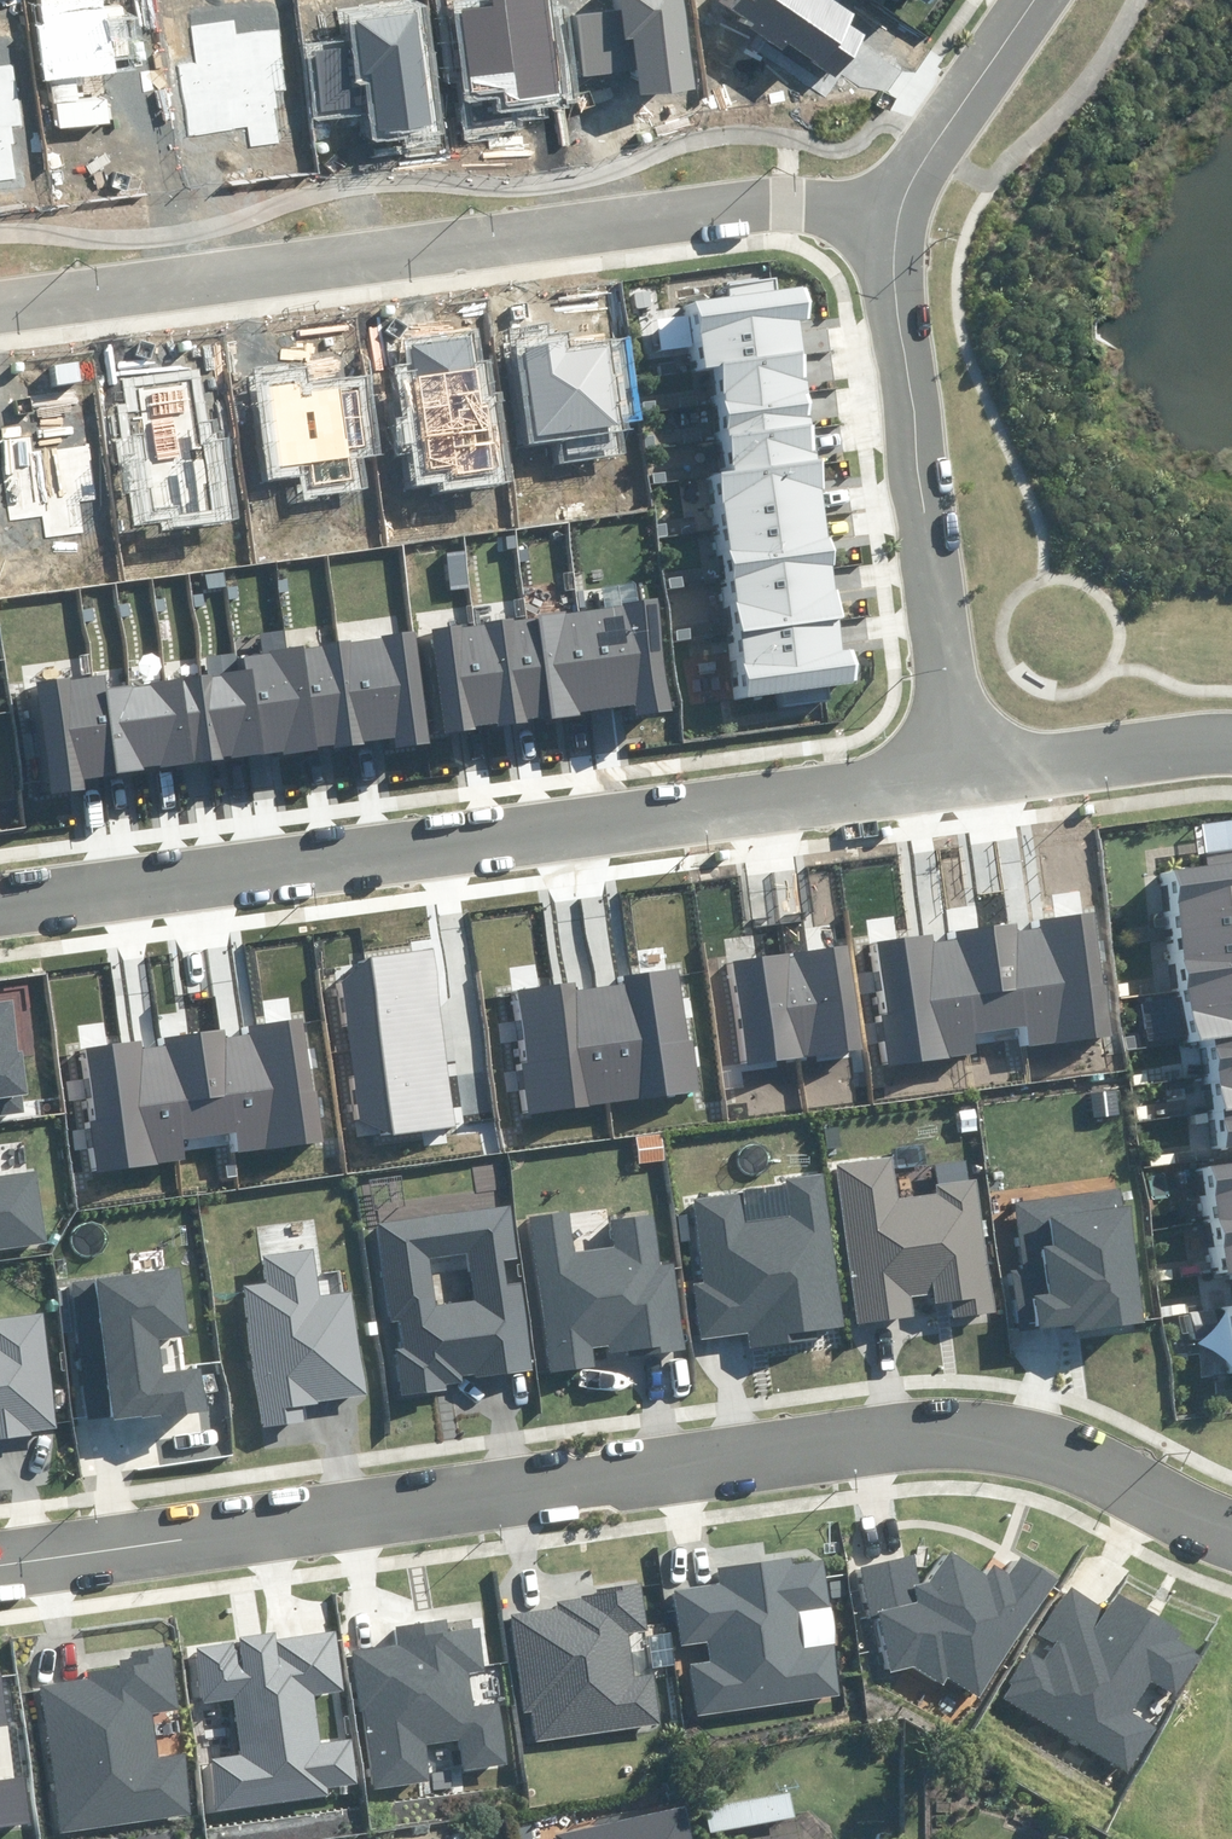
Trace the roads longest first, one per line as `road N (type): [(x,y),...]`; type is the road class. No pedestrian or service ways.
road 1 (residential): [(0,1559),(843,1433),(941,1429),(1053,1446),(1231,1525)]
road 2 (residential): [(959,775),(0,908)]
road 3 (residential): [(883,202),(750,207),(0,298)]
road 4 (residential): [(959,775),(869,260),(883,202)]
road 5 (residential): [(1231,740),(959,775)]
road 6 (residential): [(883,202),(901,154),(1013,0)]

